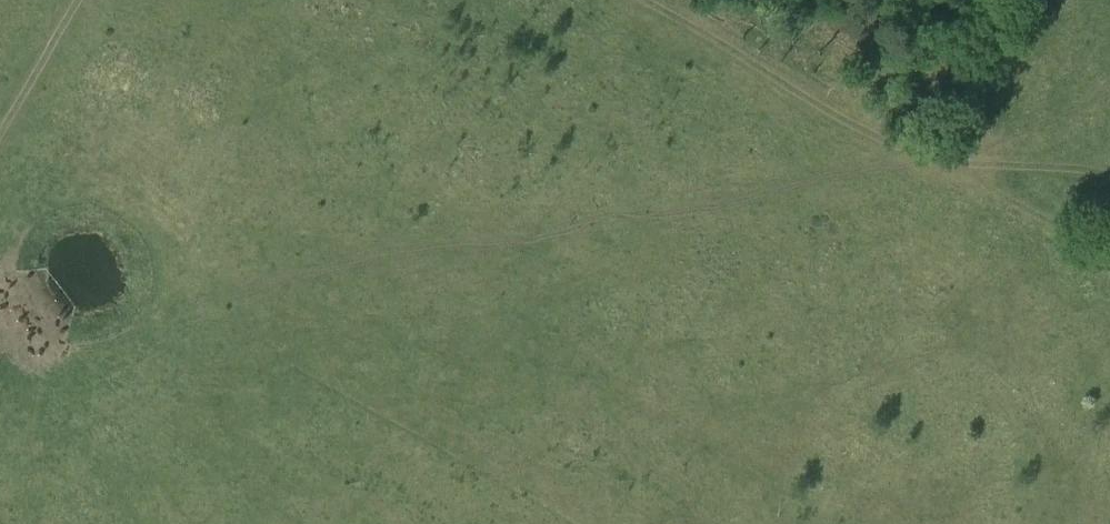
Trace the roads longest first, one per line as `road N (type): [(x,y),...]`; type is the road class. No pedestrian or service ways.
road 1 (track): [(1109,174),(960,164),(892,145),(646,0)]
road 2 (track): [(78,0),(0,132)]

